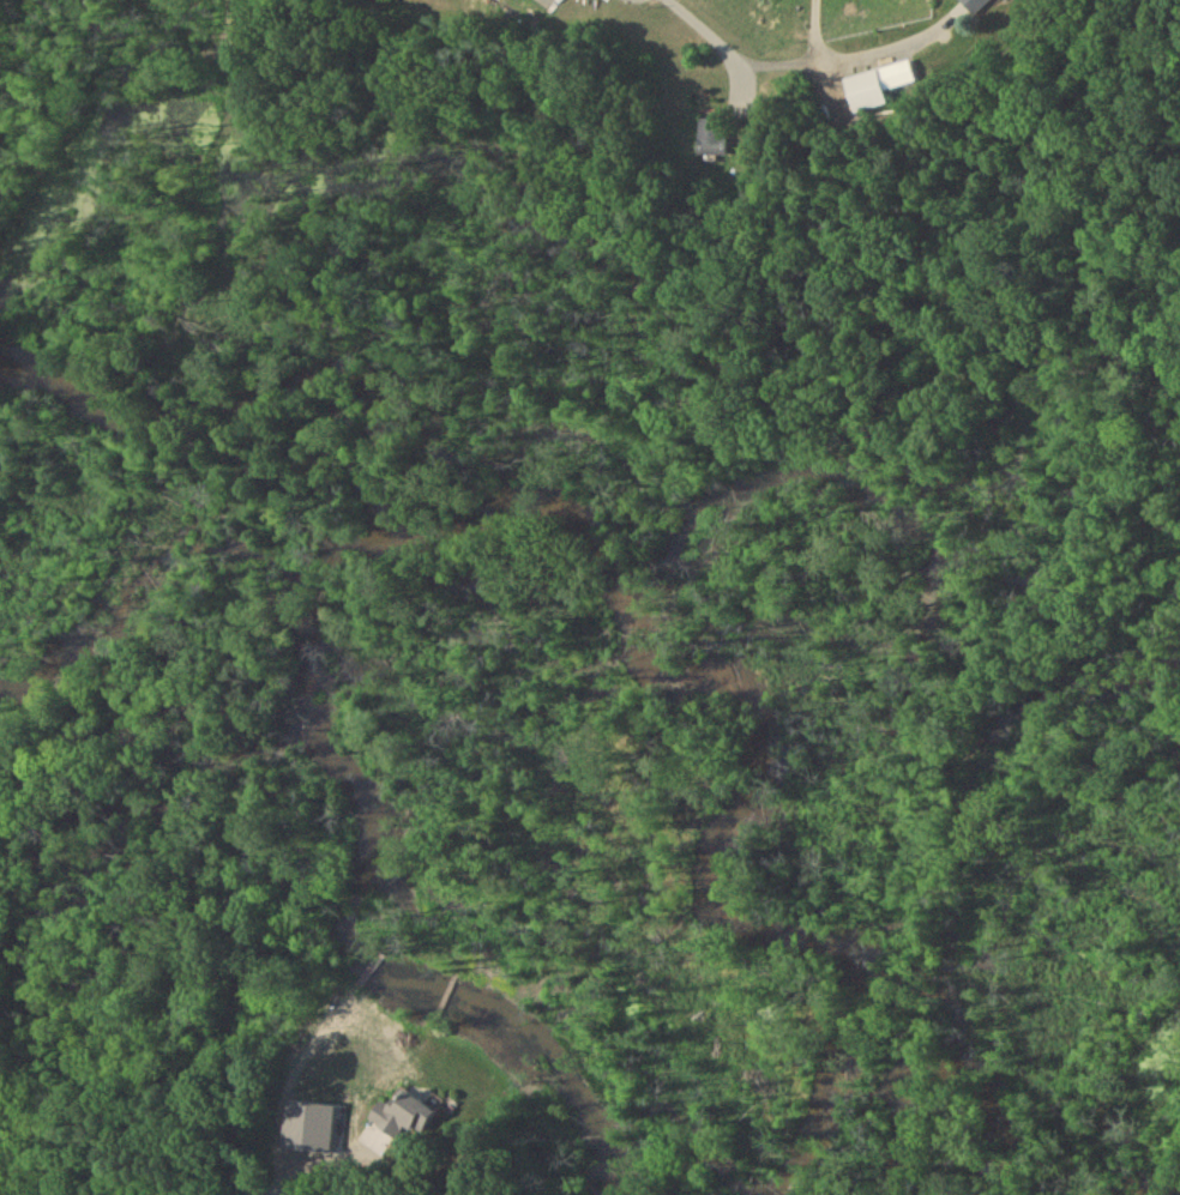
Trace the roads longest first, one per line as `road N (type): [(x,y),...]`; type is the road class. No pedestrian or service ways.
road 1 (track): [(264,1160),(0,1162)]

